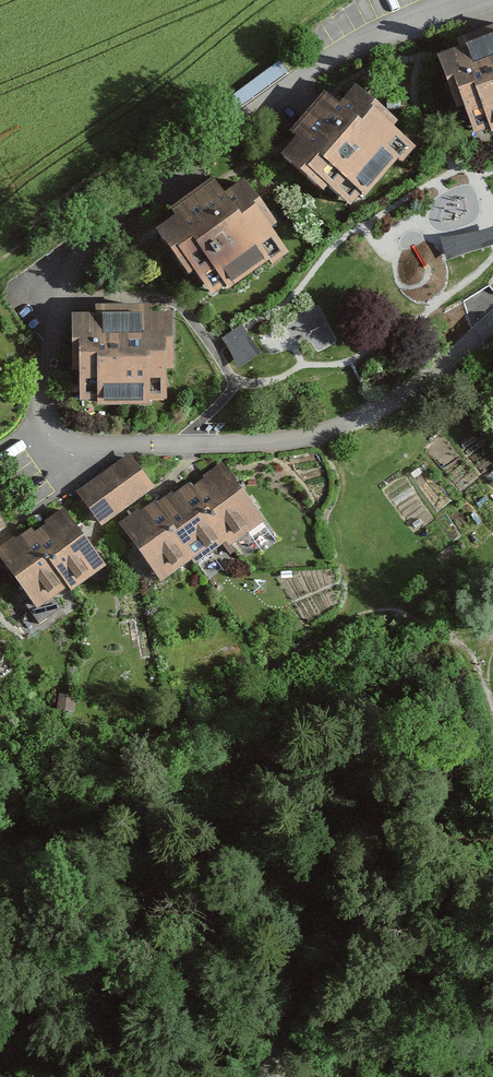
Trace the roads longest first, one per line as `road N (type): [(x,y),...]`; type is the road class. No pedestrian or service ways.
road 1 (residential): [(166,445),(65,449),(51,439),(44,389),(66,270),(94,231),(309,70),(459,0)]
road 2 (residential): [(492,323),(404,397),(350,424),(309,438),(166,445)]

